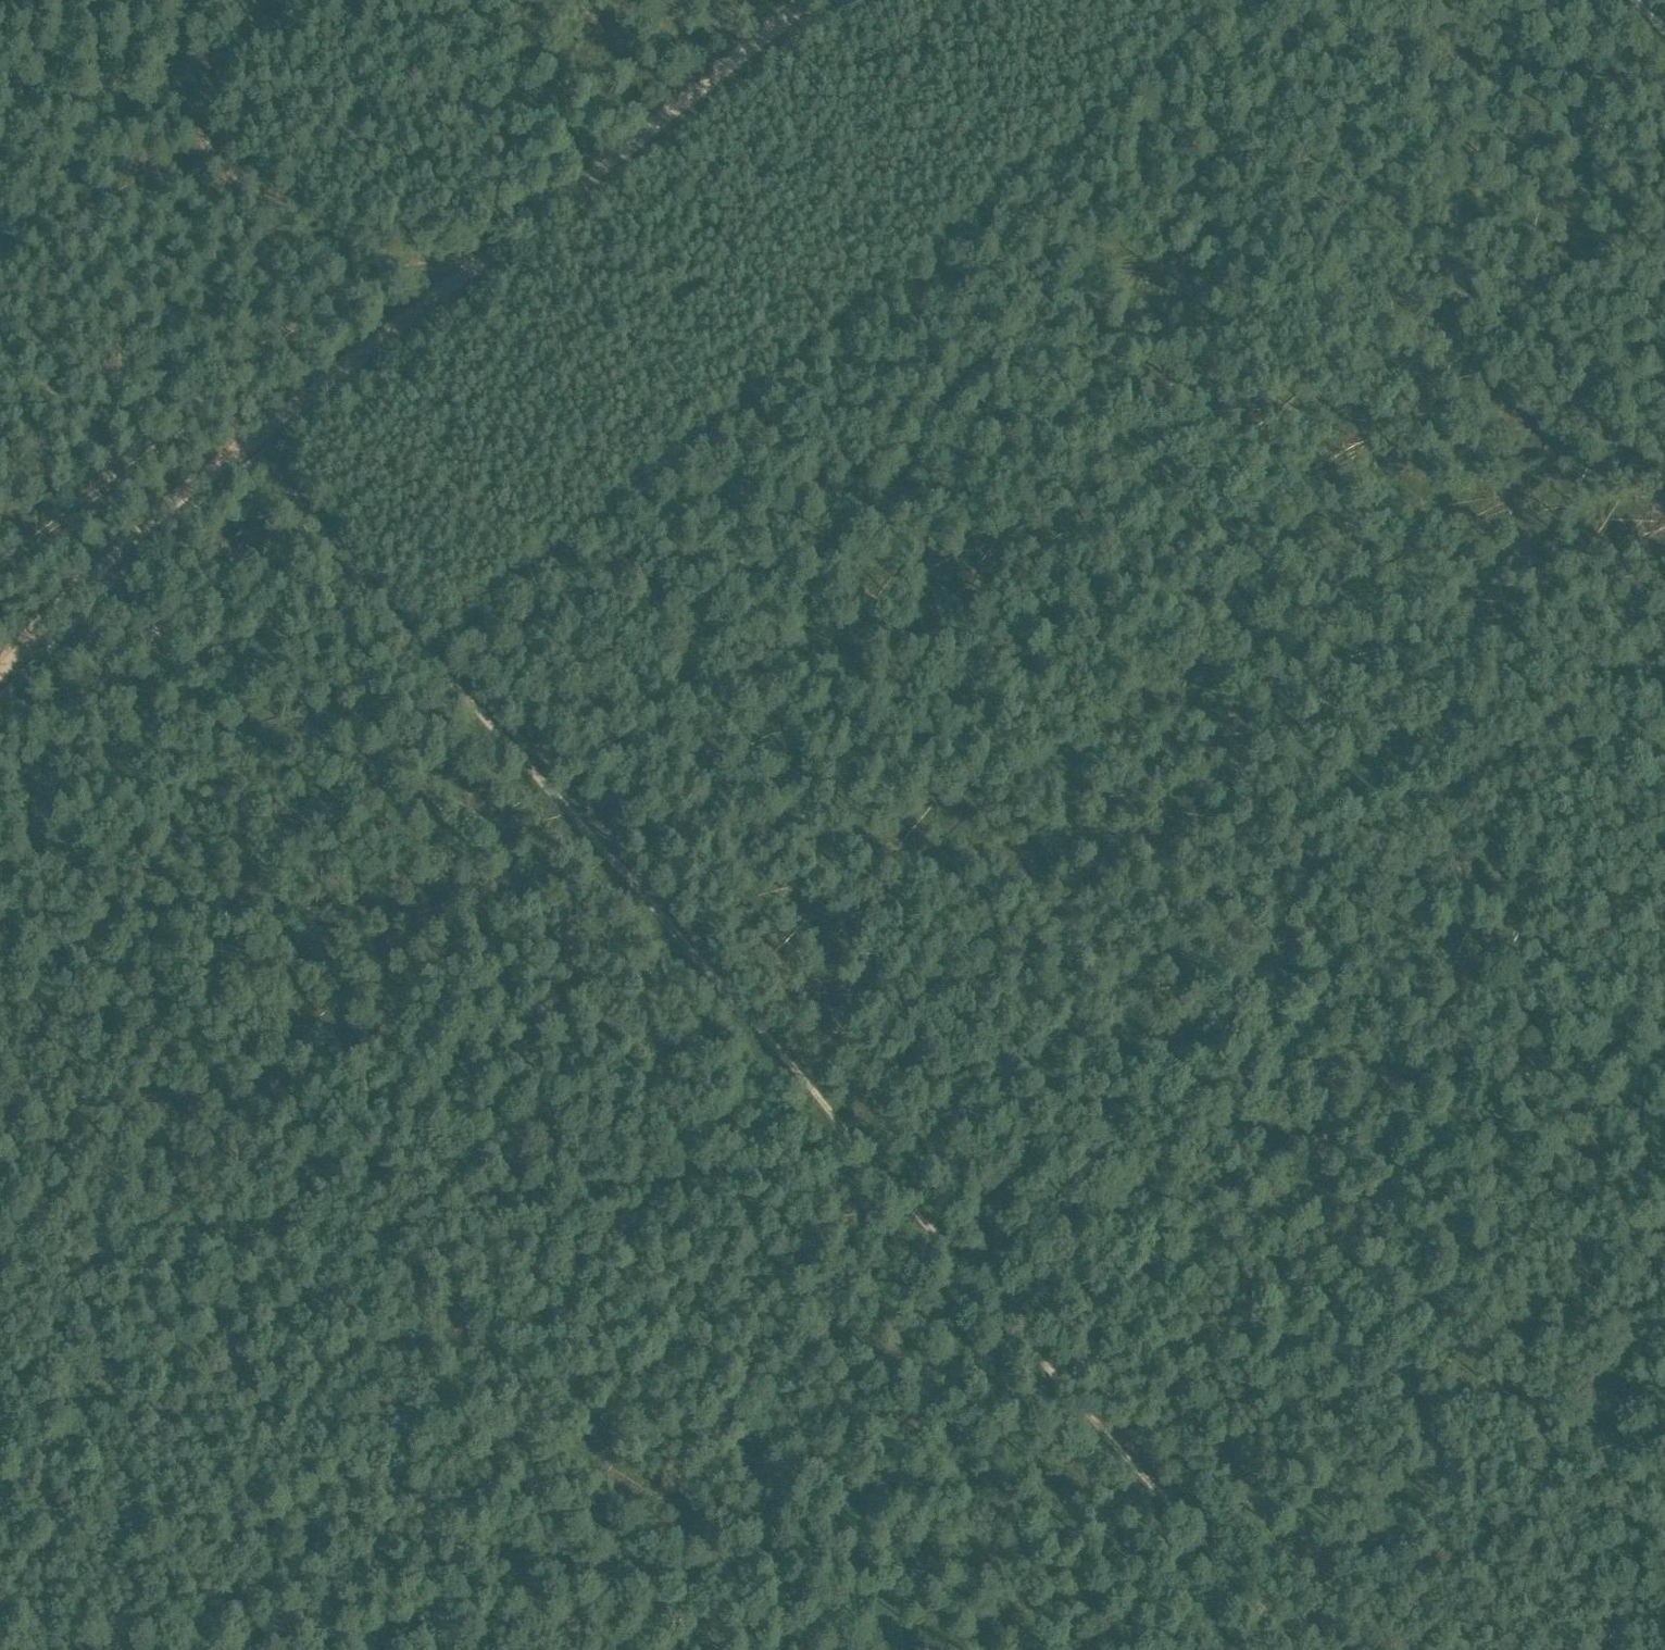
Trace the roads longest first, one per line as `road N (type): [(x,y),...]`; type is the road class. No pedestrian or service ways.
road 1 (track): [(1290,1649),(312,533)]
road 2 (track): [(0,545),(278,325),(510,157)]
road 3 (track): [(572,208),(411,81),(243,0)]
road 4 (track): [(0,347),(114,456)]

